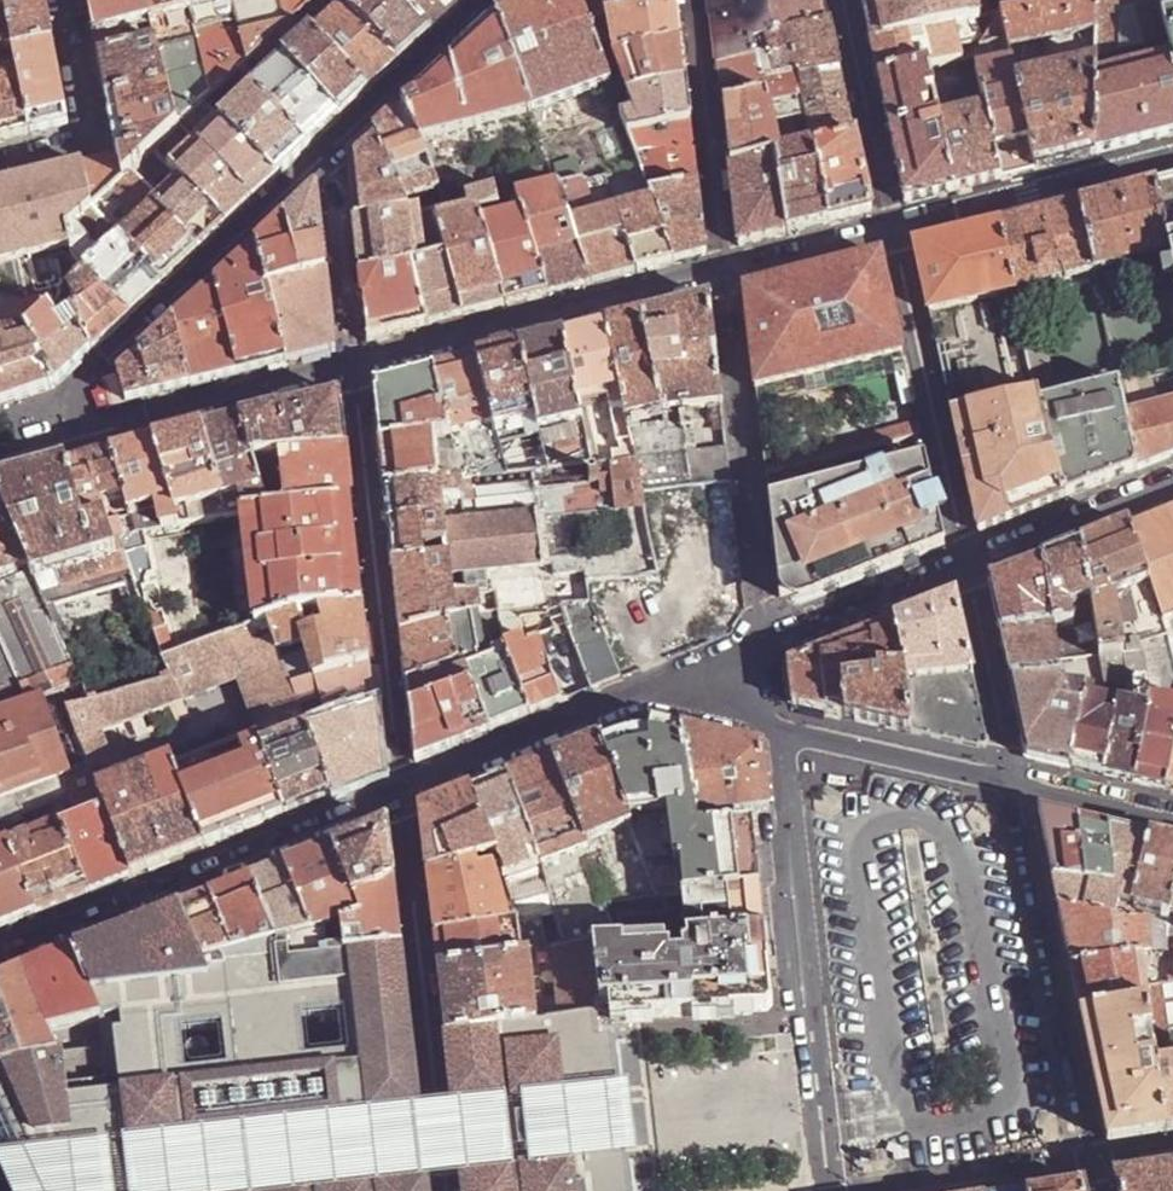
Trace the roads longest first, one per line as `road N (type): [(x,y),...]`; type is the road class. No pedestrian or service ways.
road 1 (residential): [(400,791),(0,962)]
road 2 (residential): [(400,791),(352,367)]
road 3 (residential): [(726,273),(764,618),(746,675)]
road 4 (residential): [(447,1190),(400,791)]
road 5 (residential): [(1097,1164),(1010,777)]
road 6 (residential): [(331,153),(82,388),(75,412),(80,436)]
road 7 (residential): [(352,367),(726,273)]
road 8 (residential): [(746,675),(633,696),(400,791)]
road 9 (residential): [(967,571),(890,231)]
road 10 (residential): [(890,231),(1172,158)]
road 11 (residential): [(80,436),(352,367)]
road 12 (residential): [(695,0),(726,273)]
road 13 (residential): [(967,571),(794,638),(746,675)]
road 14 (residential): [(1010,777),(779,728)]
road 15 (residential): [(890,231),(842,0)]
road 16 (residential): [(63,0),(88,142),(0,162)]
road 17 (residential): [(1172,486),(967,571)]
road 18 (residential): [(490,0),(331,153)]
road 19 (residential): [(352,367),(331,153)]
road 20 (residential): [(1010,777),(967,571)]
road 21 (residential): [(919,1190),(1097,1164)]
road 22 (residential): [(792,865),(782,888),(794,1008),(810,1028)]
road 23 (residential): [(726,273),(890,231)]
road 24 (residential): [(792,865),(803,886),(815,1005),(810,1028)]
road 25 (residential): [(1172,814),(1010,777)]
road 26 (residential): [(810,1028),(828,1190)]
road 27 (residential): [(779,728),(792,865)]

